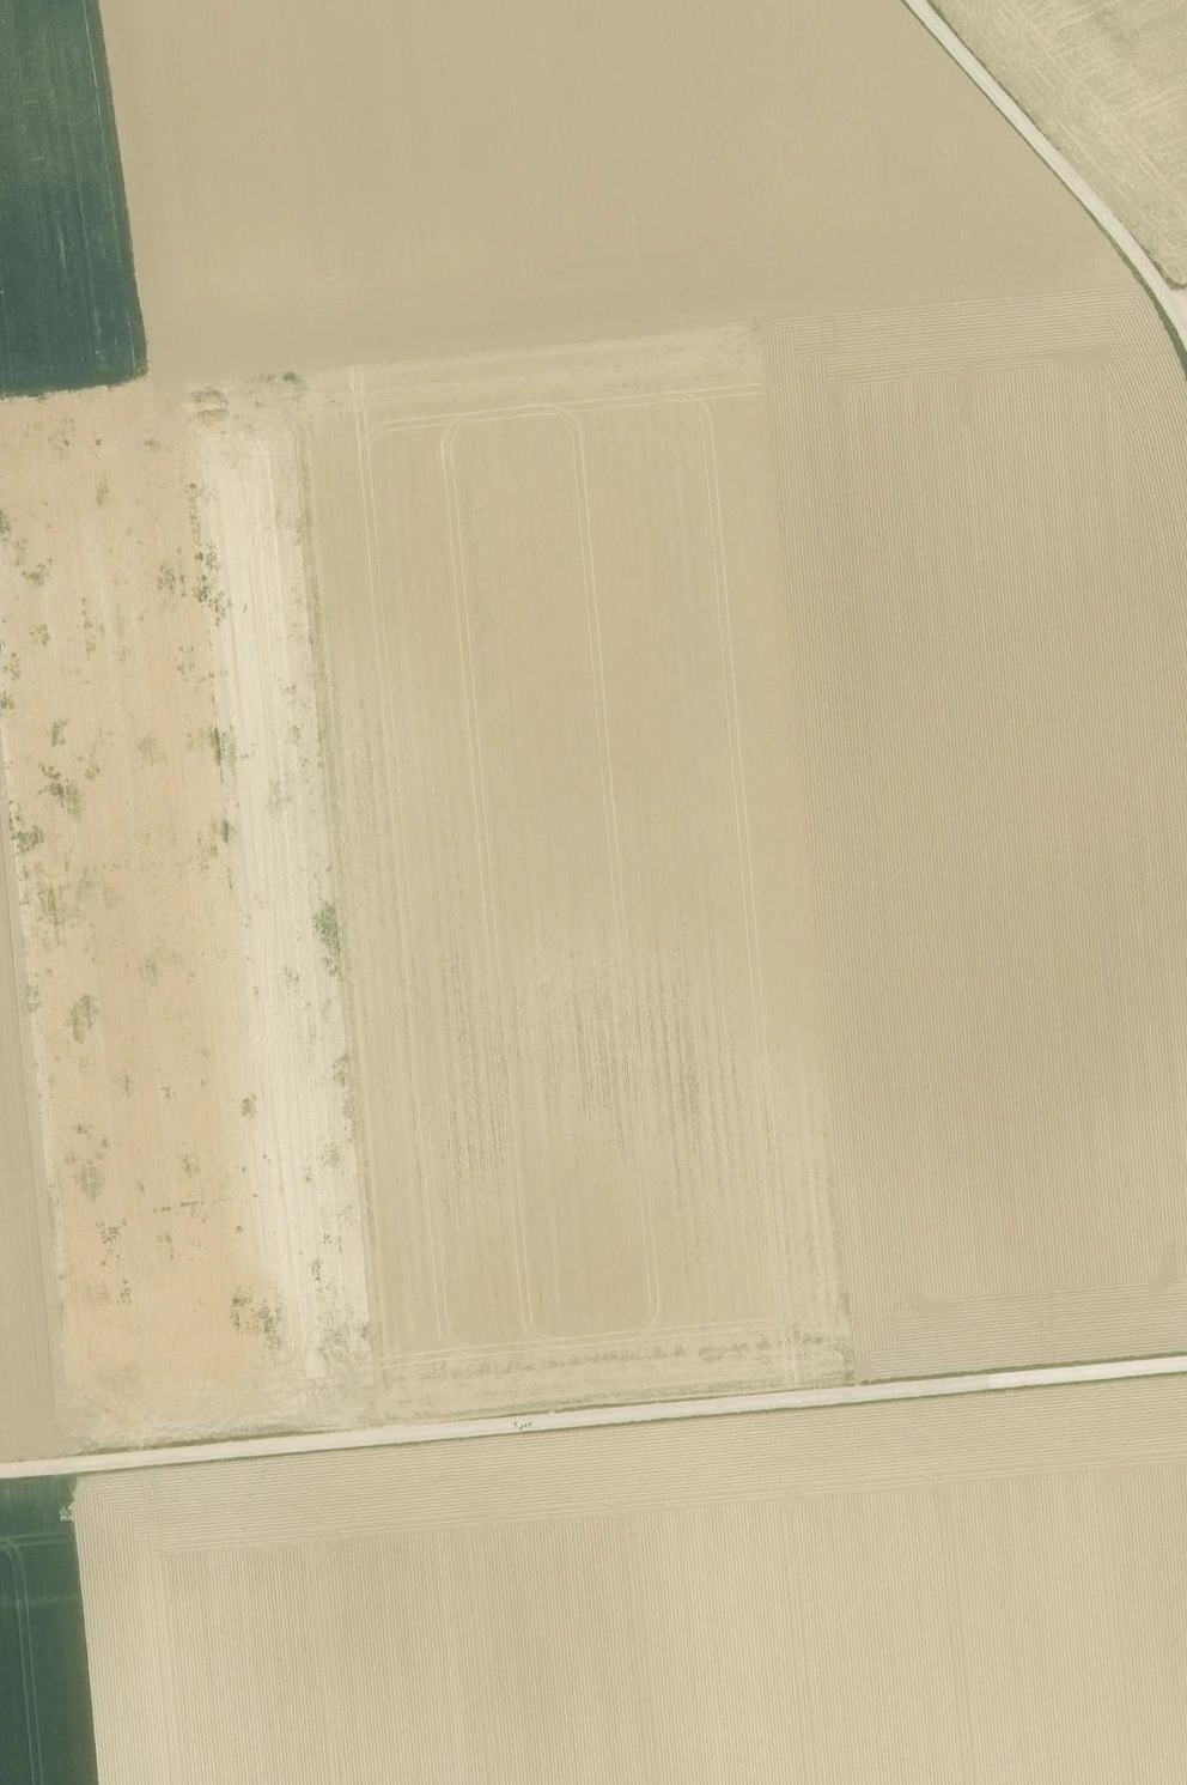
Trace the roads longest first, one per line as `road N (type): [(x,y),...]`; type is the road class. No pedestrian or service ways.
road 1 (unclassified): [(1186,1365),(0,1473)]
road 2 (unclassified): [(1186,338),(1143,266),(914,0)]

